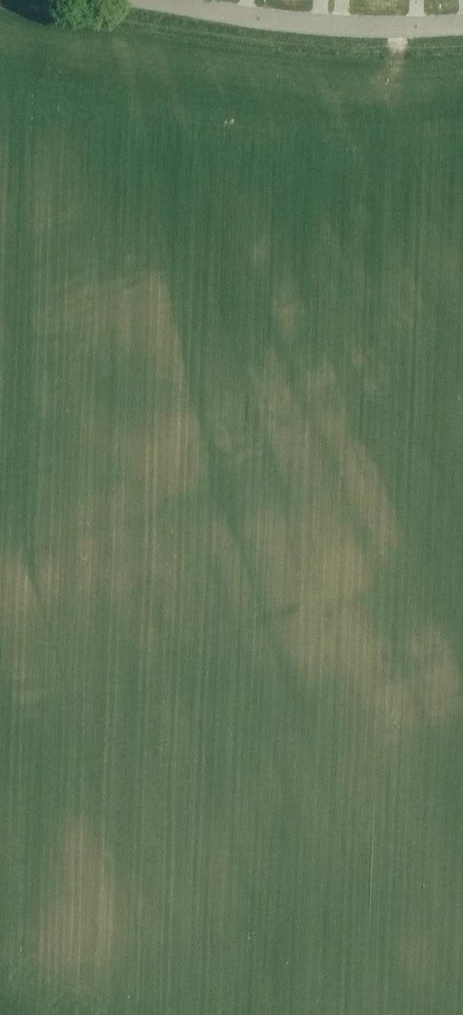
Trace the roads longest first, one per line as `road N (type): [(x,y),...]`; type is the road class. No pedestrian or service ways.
road 1 (residential): [(462,24),(288,21),(155,0)]

